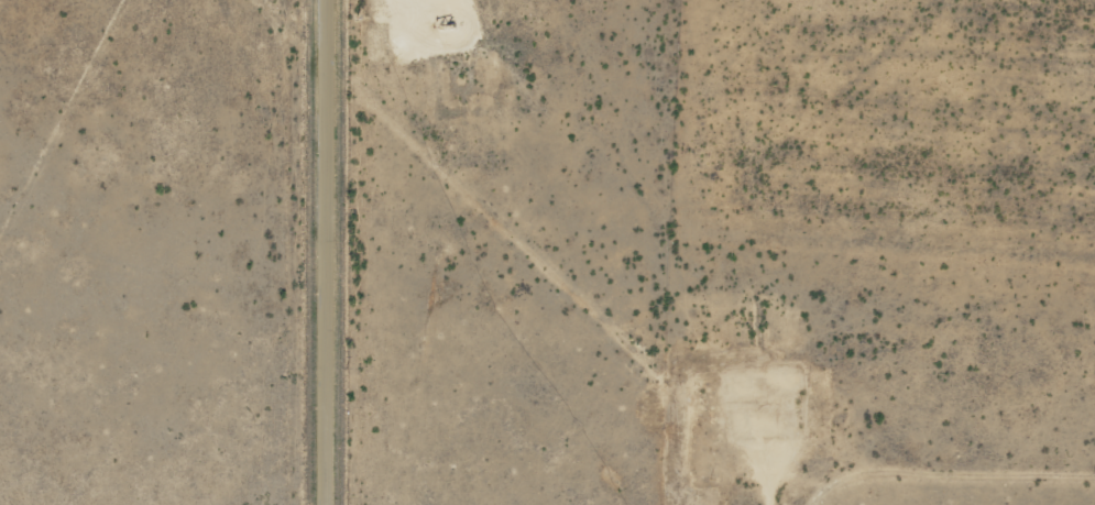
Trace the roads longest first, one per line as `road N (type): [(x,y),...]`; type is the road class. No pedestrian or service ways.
road 1 (tertiary): [(326,504),(326,0)]

